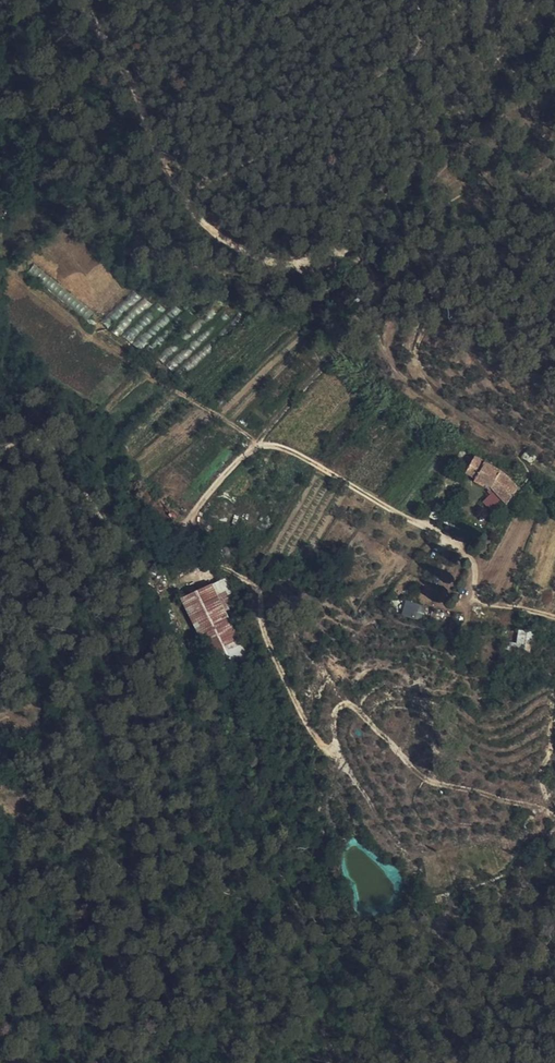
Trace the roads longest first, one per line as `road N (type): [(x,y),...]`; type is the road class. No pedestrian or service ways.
road 1 (track): [(83,0),(204,232),(286,269),(351,258),(371,278),(349,337),(190,521),(186,538),(202,581)]

